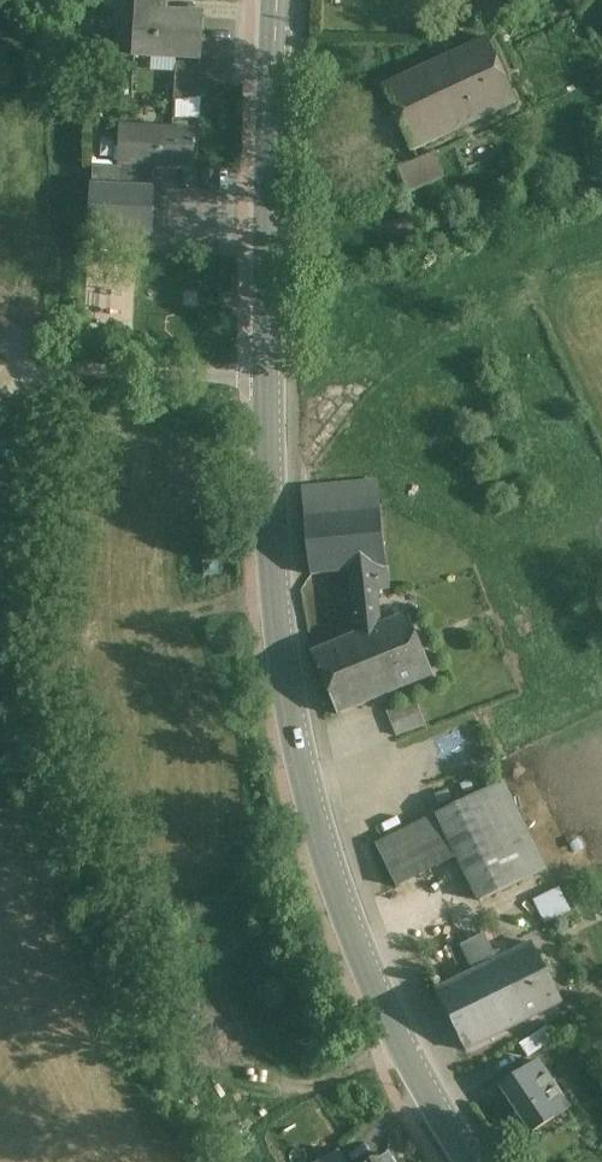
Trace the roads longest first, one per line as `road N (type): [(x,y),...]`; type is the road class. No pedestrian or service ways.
road 1 (tertiary): [(475,1161),(429,1089),(350,922),(310,771),(285,621),(267,363)]
road 2 (tertiary): [(267,363),(281,0)]
road 3 (residential): [(0,408),(47,364),(128,354),(267,363)]

